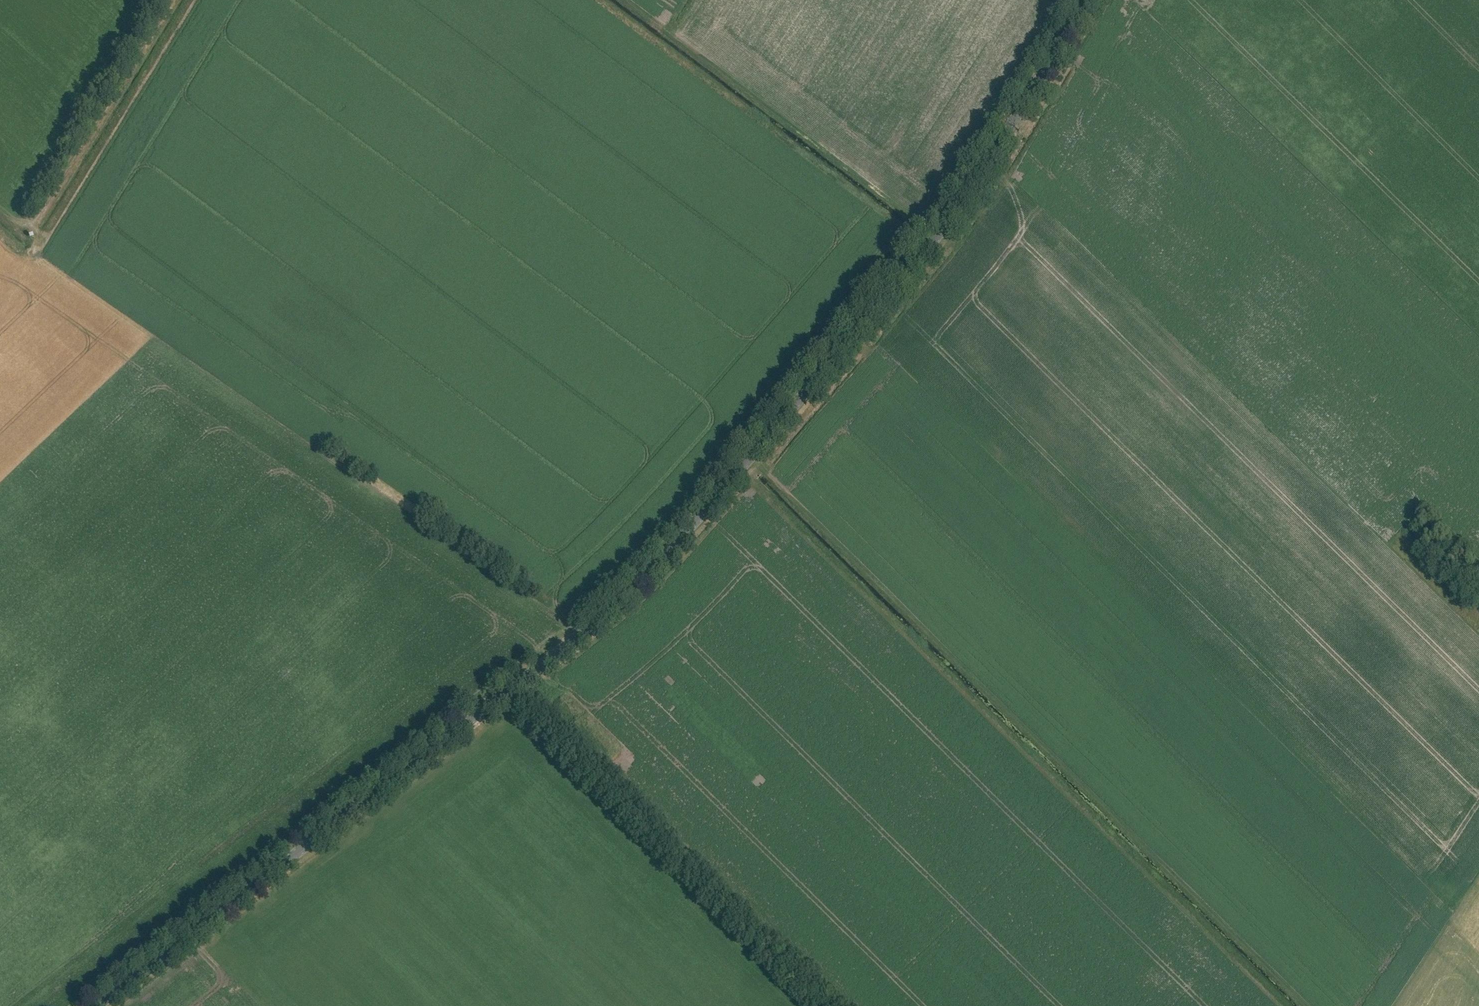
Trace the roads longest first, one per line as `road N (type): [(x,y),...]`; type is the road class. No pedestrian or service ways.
road 1 (tertiary): [(97,1005),(564,647),(646,572),(944,225),(1088,0)]

